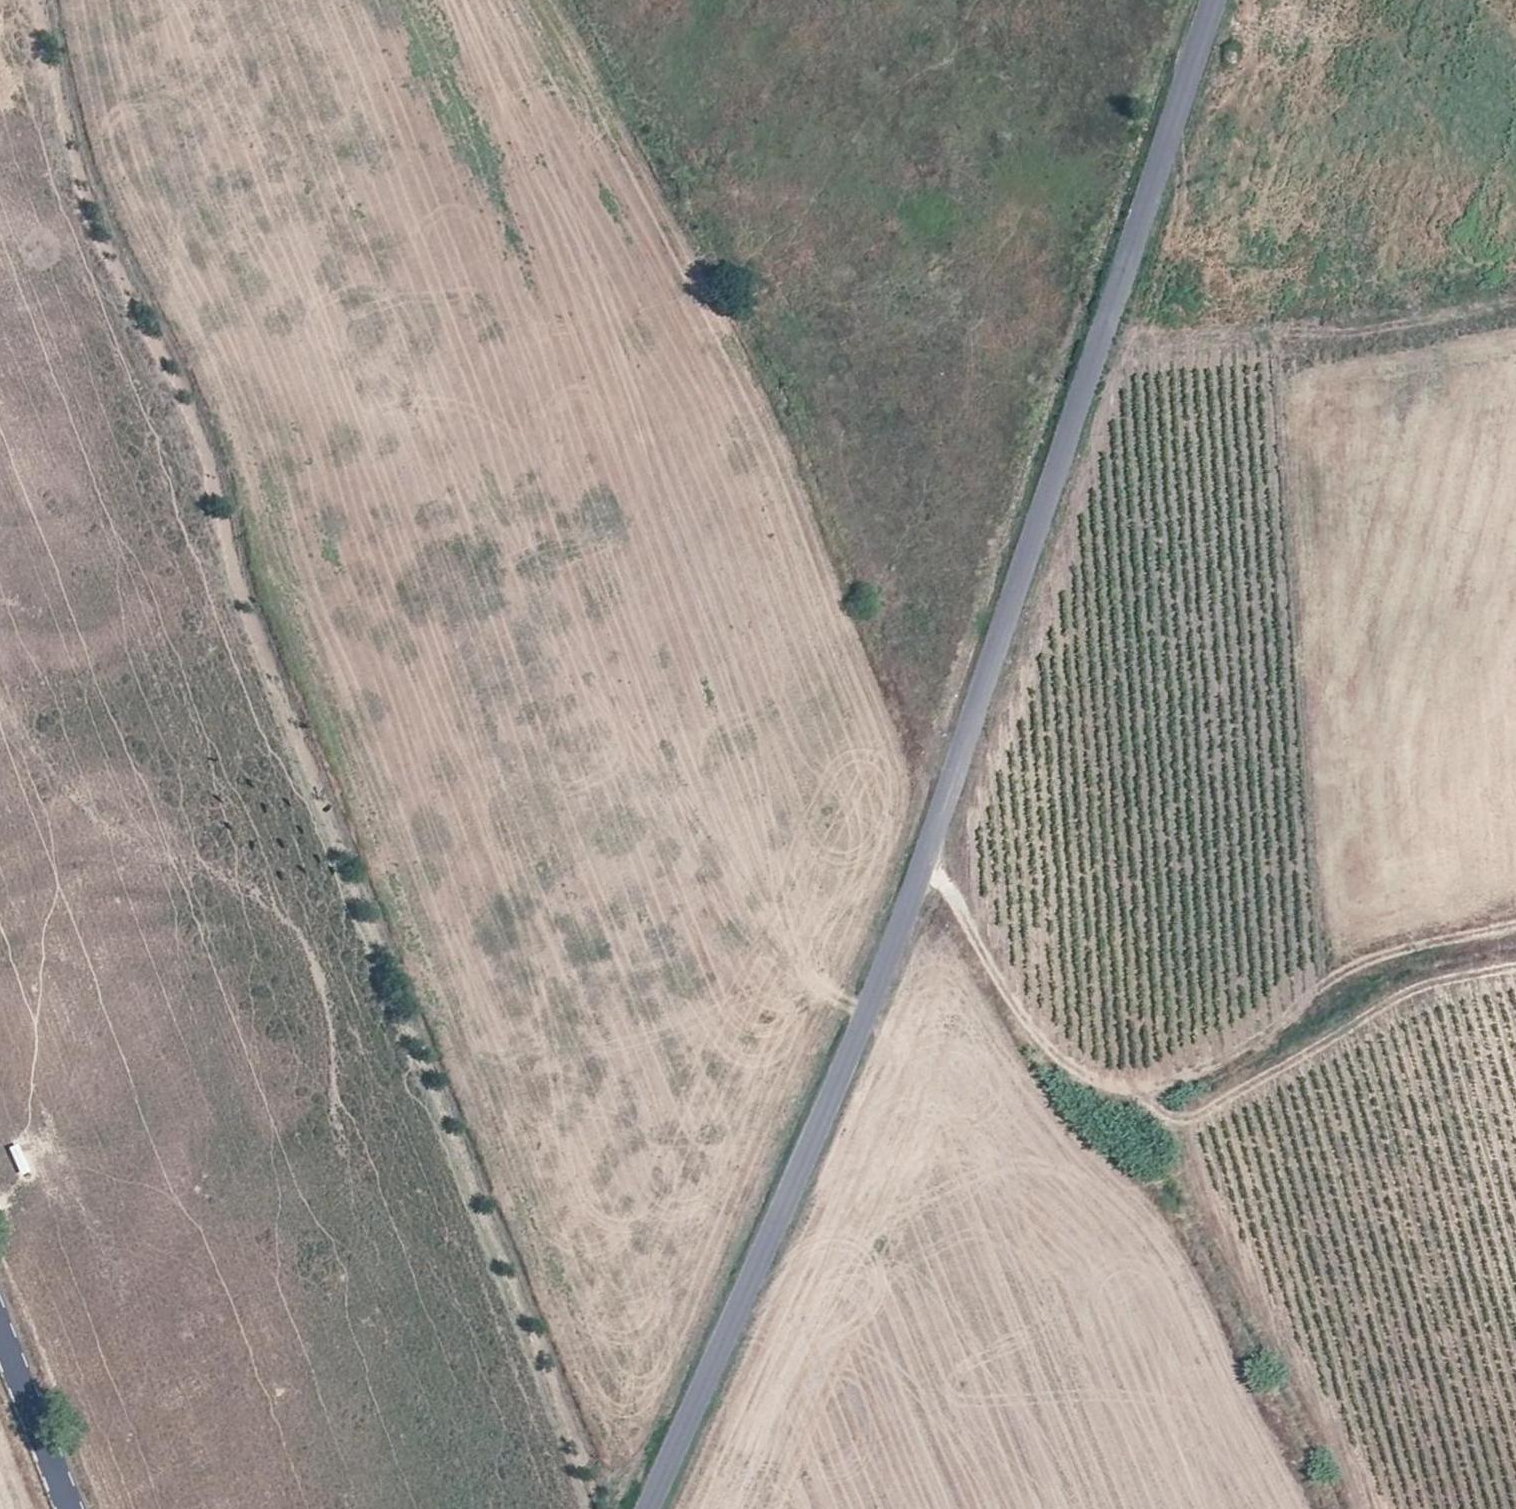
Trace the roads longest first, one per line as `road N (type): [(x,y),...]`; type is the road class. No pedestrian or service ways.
road 1 (unclassified): [(648,1508),(866,1017),(924,863),(1214,0)]
road 2 (tertiary): [(67,1508),(0,1337)]

